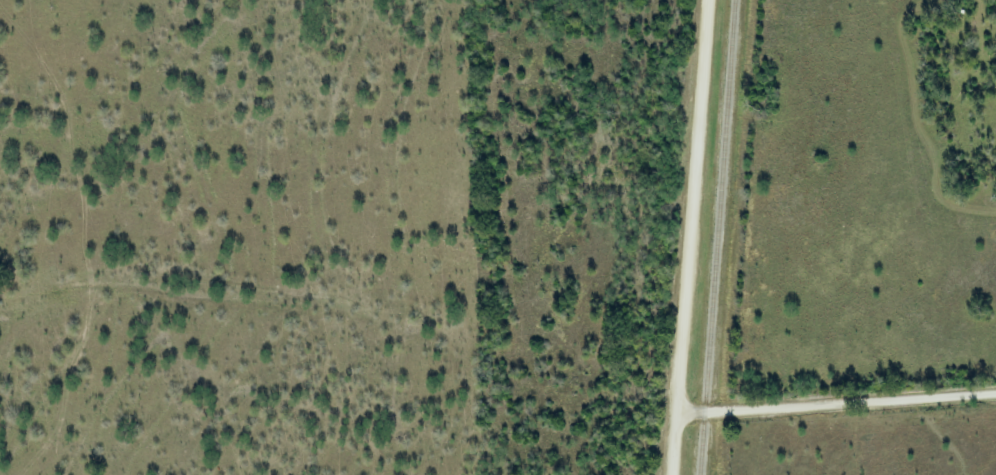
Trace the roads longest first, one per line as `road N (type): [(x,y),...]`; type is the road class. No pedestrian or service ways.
road 1 (residential): [(673,474),(703,0)]
road 2 (residential): [(677,416),(995,394)]

